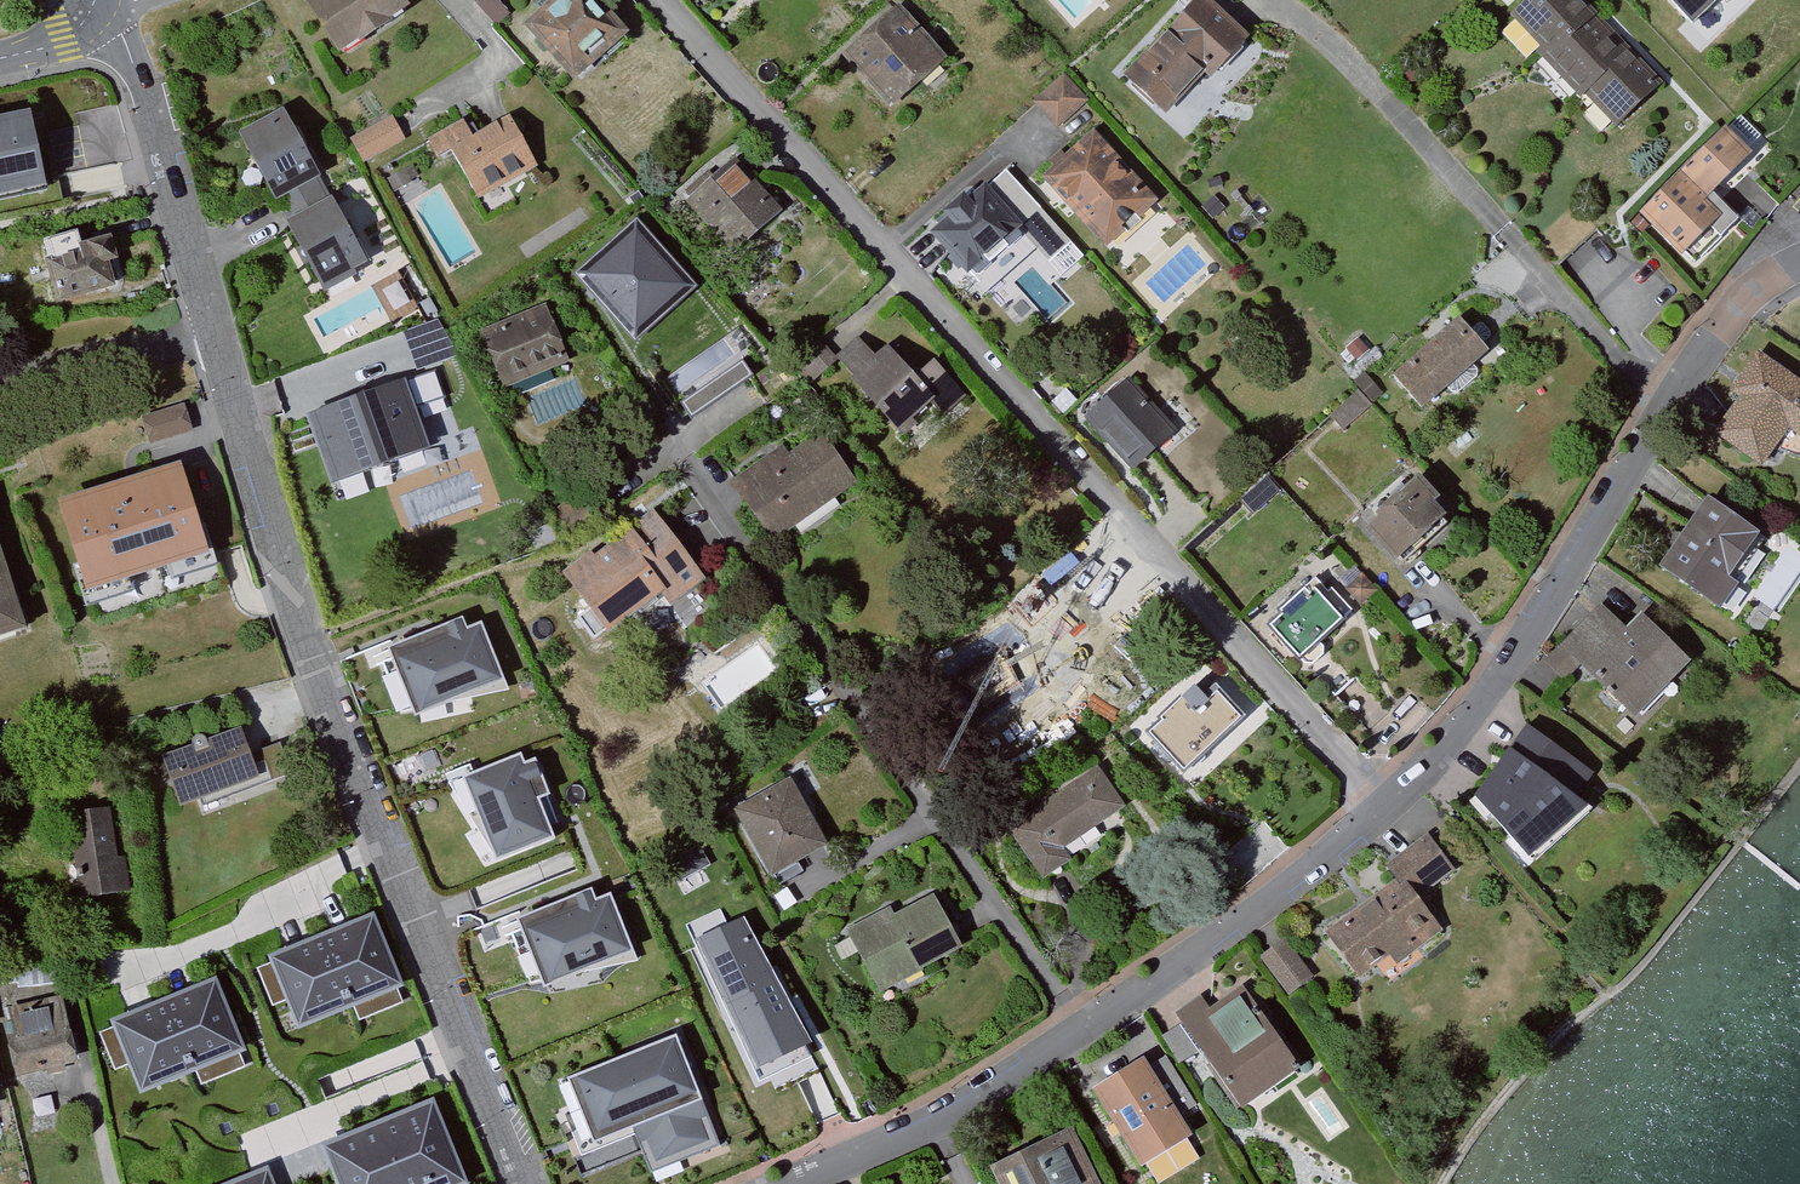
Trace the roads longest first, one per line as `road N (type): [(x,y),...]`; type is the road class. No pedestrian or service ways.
road 1 (residential): [(657,0),(1382,815)]
road 2 (residential): [(216,335),(322,699),(529,1183)]
road 3 (residential): [(676,453),(1084,1028)]
road 4 (residential): [(1799,266),(1751,300),(1663,414),(1526,649),(1450,750),(1382,815)]
road 5 (residential): [(1382,815),(1257,915),(1084,1028)]
road 6 (residential): [(109,0),(216,335)]
road 7 (residential): [(1084,1028),(935,1126),(796,1183)]
road 8 (residential): [(216,335),(0,375)]

